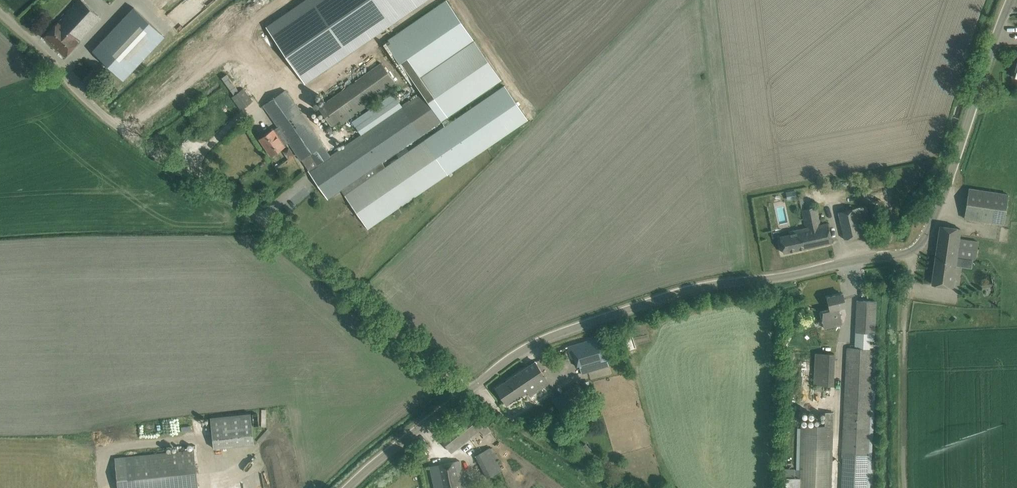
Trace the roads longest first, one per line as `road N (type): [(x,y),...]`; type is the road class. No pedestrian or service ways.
road 1 (unclassified): [(469,388),(619,309),(911,254),(941,205),(1015,0)]
road 2 (unclassified): [(469,388),(307,257),(122,129),(0,17)]
road 3 (unclassified): [(349,487),(469,388)]

